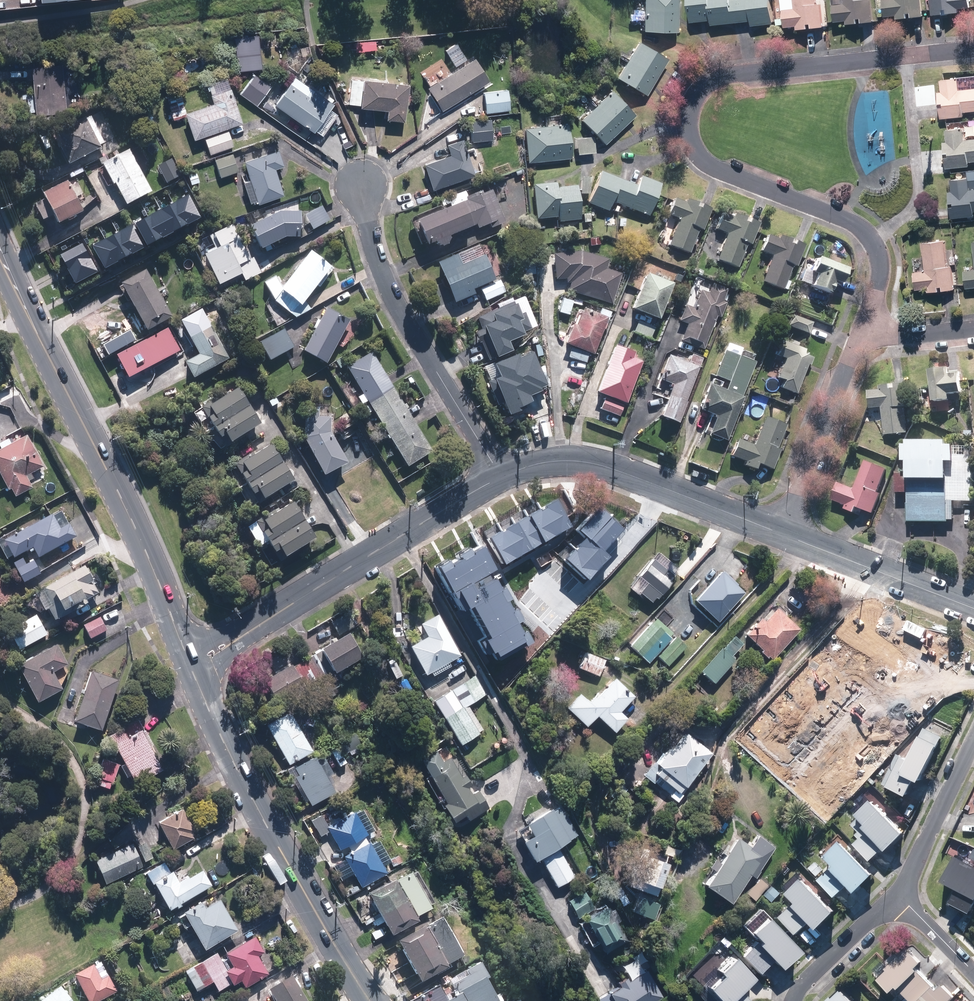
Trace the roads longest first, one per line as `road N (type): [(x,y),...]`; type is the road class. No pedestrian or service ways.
road 1 (residential): [(861,338),(881,274),(875,242),(856,222),(718,170),(701,159),(688,124),(703,88),(727,76),(904,58)]
road 2 (secondary): [(0,249),(122,499),(191,666)]
road 3 (secondary): [(191,666),(242,780),(368,1000)]
road 4 (tertiary): [(191,666),(502,477)]
road 5 (residential): [(502,477),(384,278),(361,185)]
road 6 (tertiary): [(502,477),(539,464),(592,465),(786,534)]
road 7 (residential): [(786,534),(861,338)]
road 8 (tertiary): [(786,534),(973,608)]
road 9 (residential): [(973,740),(897,896)]
road 10 (residential): [(897,896),(798,991)]

